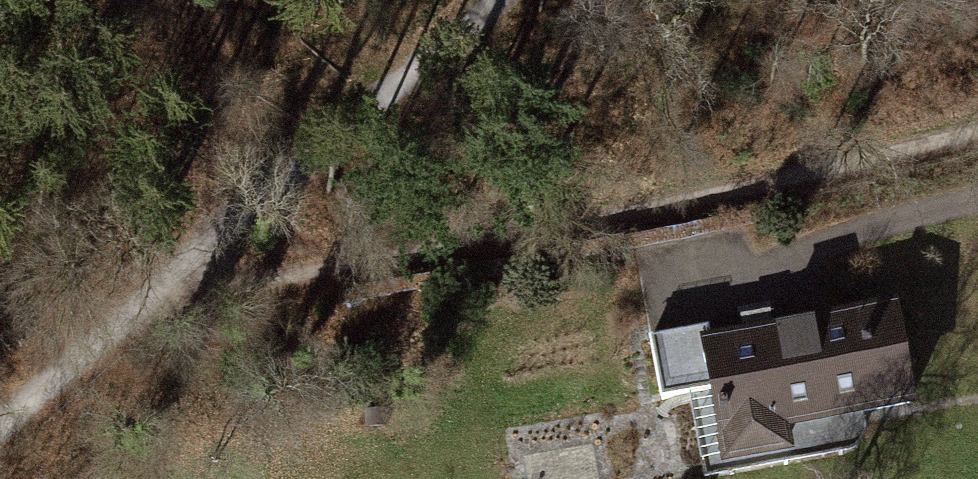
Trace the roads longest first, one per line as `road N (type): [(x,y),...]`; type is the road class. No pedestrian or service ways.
road 1 (track): [(0,430),(132,309),(853,165),(977,127)]
road 2 (track): [(486,0),(132,309)]
road 3 (residential): [(977,197),(676,289)]

